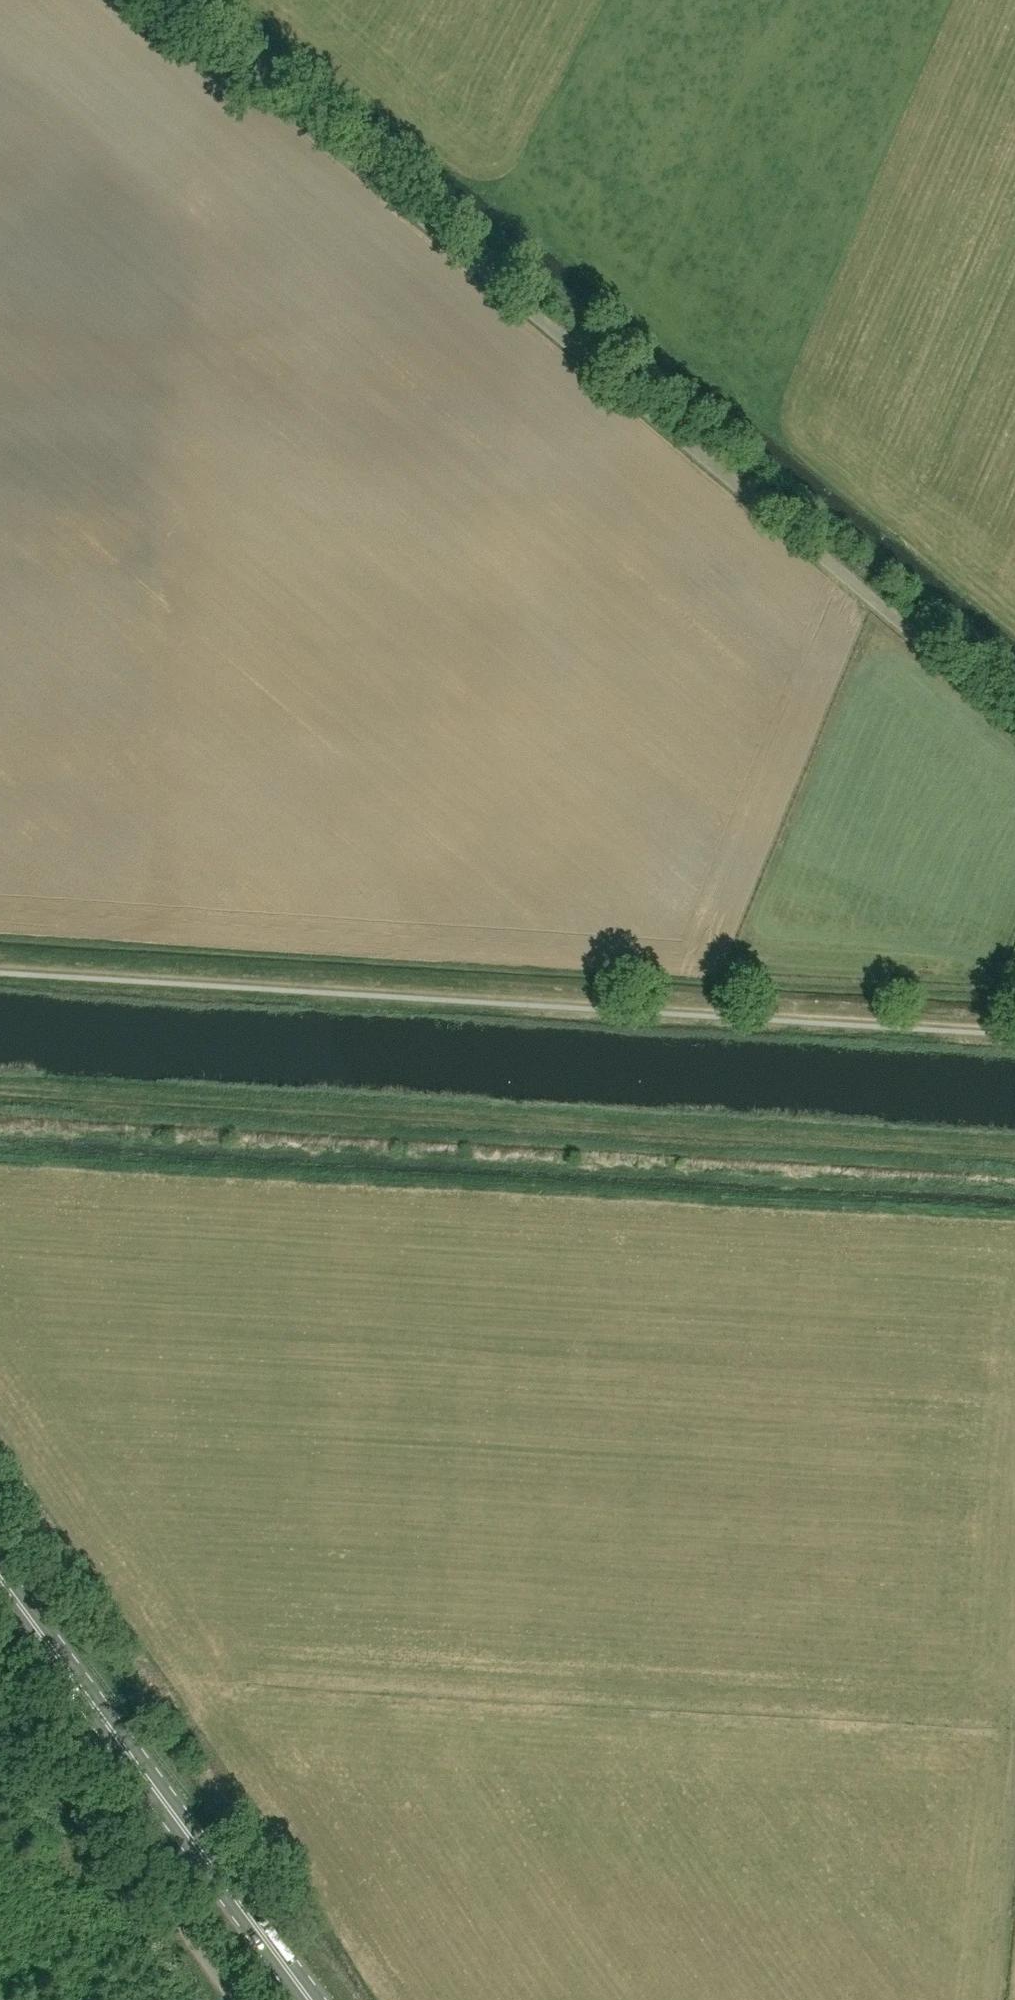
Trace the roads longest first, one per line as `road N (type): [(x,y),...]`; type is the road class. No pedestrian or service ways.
road 1 (unclassified): [(1014,719),(165,0)]
road 2 (primary): [(312,1999),(0,1574)]
road 3 (unclassified): [(240,1999),(0,1691)]

